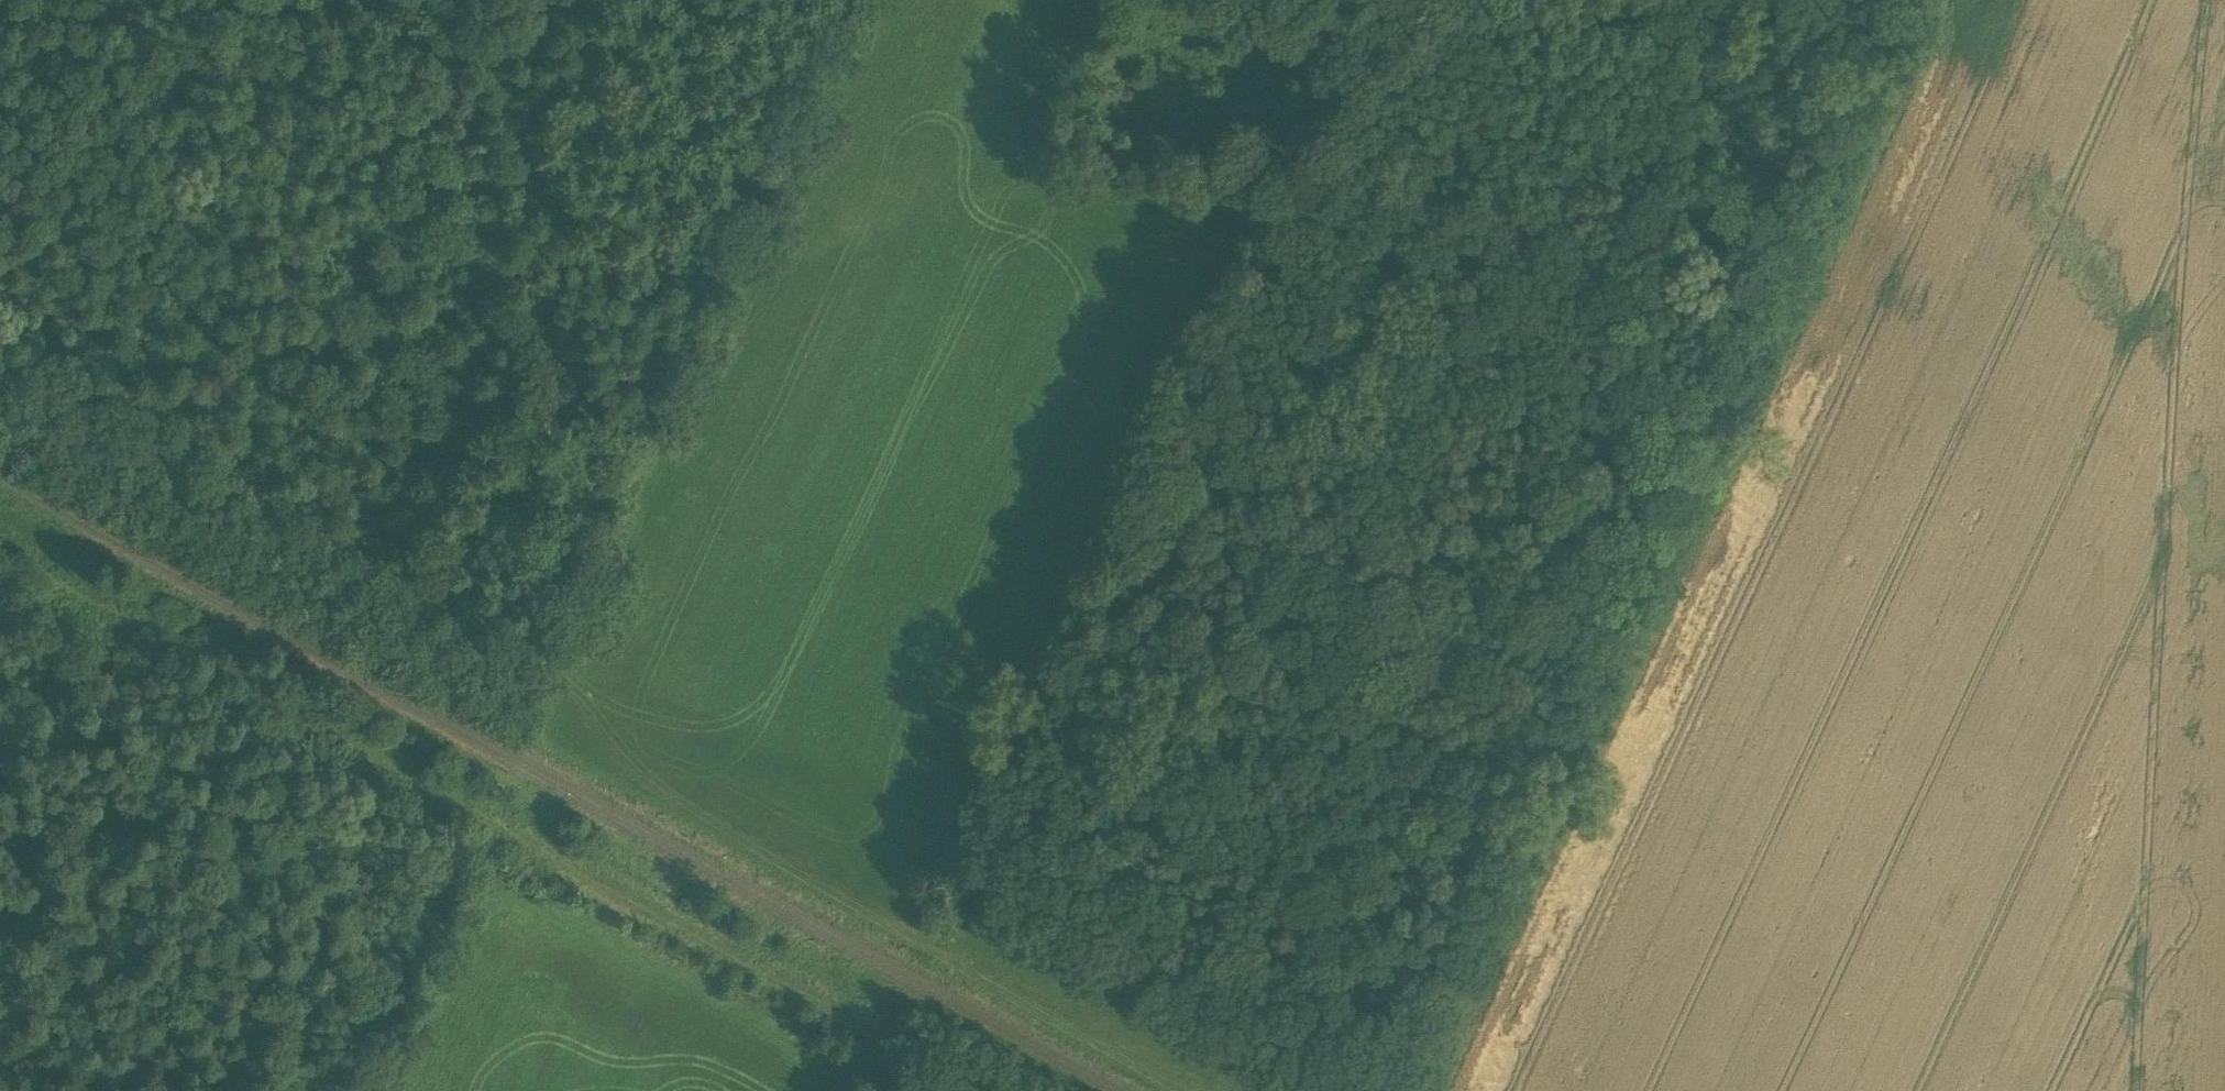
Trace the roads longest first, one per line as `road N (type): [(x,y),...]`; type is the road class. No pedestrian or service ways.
road 1 (track): [(991,1090),(675,928),(0,548)]

